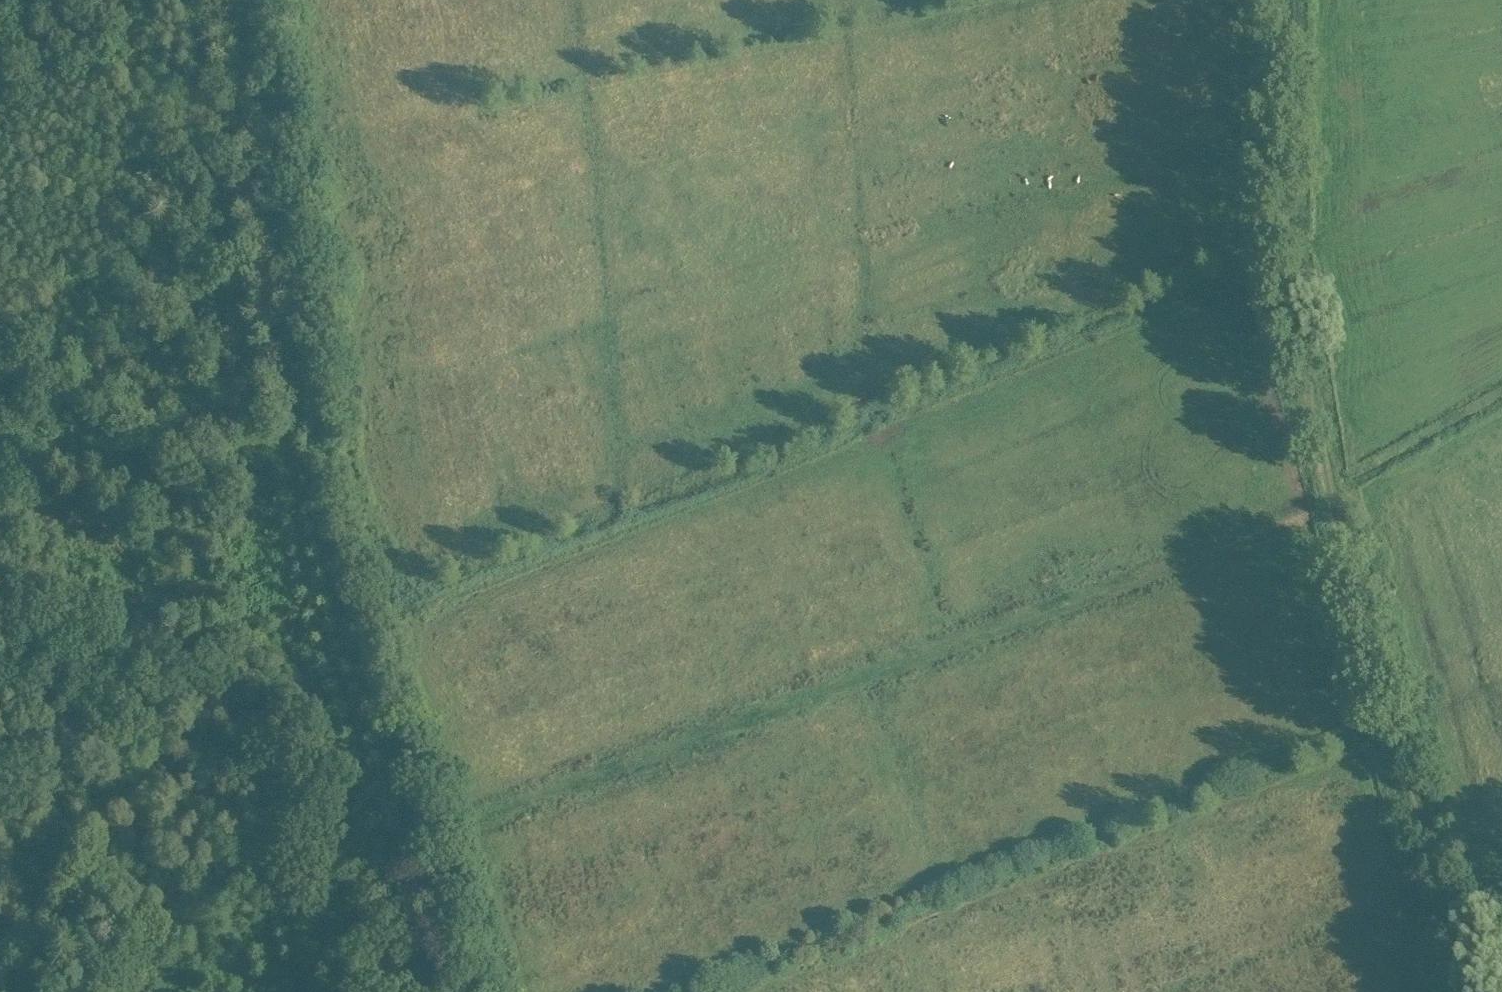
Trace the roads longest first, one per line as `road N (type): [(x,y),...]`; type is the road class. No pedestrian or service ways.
road 1 (track): [(1277,0),(1284,327),(1461,954)]

